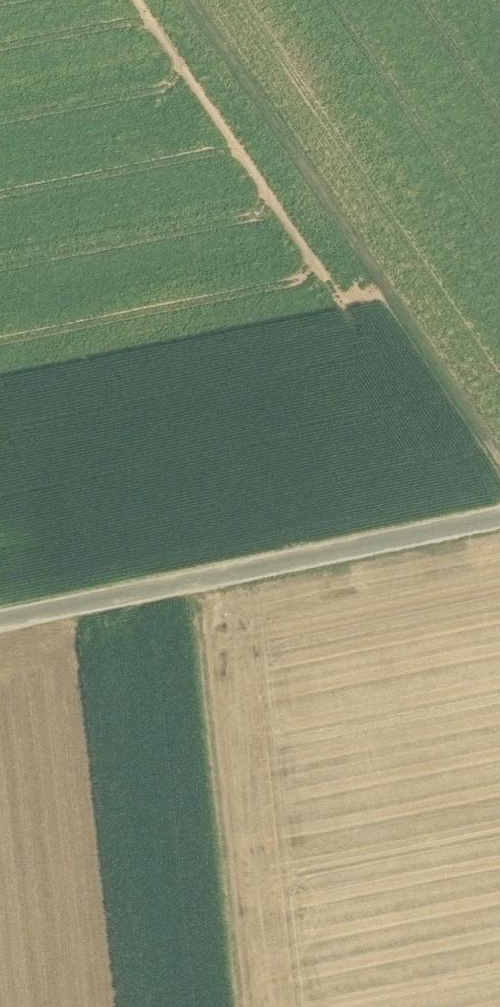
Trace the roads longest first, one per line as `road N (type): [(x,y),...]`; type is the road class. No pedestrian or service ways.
road 1 (track): [(499,469),(198,0)]
road 2 (unclassified): [(499,519),(0,623)]

